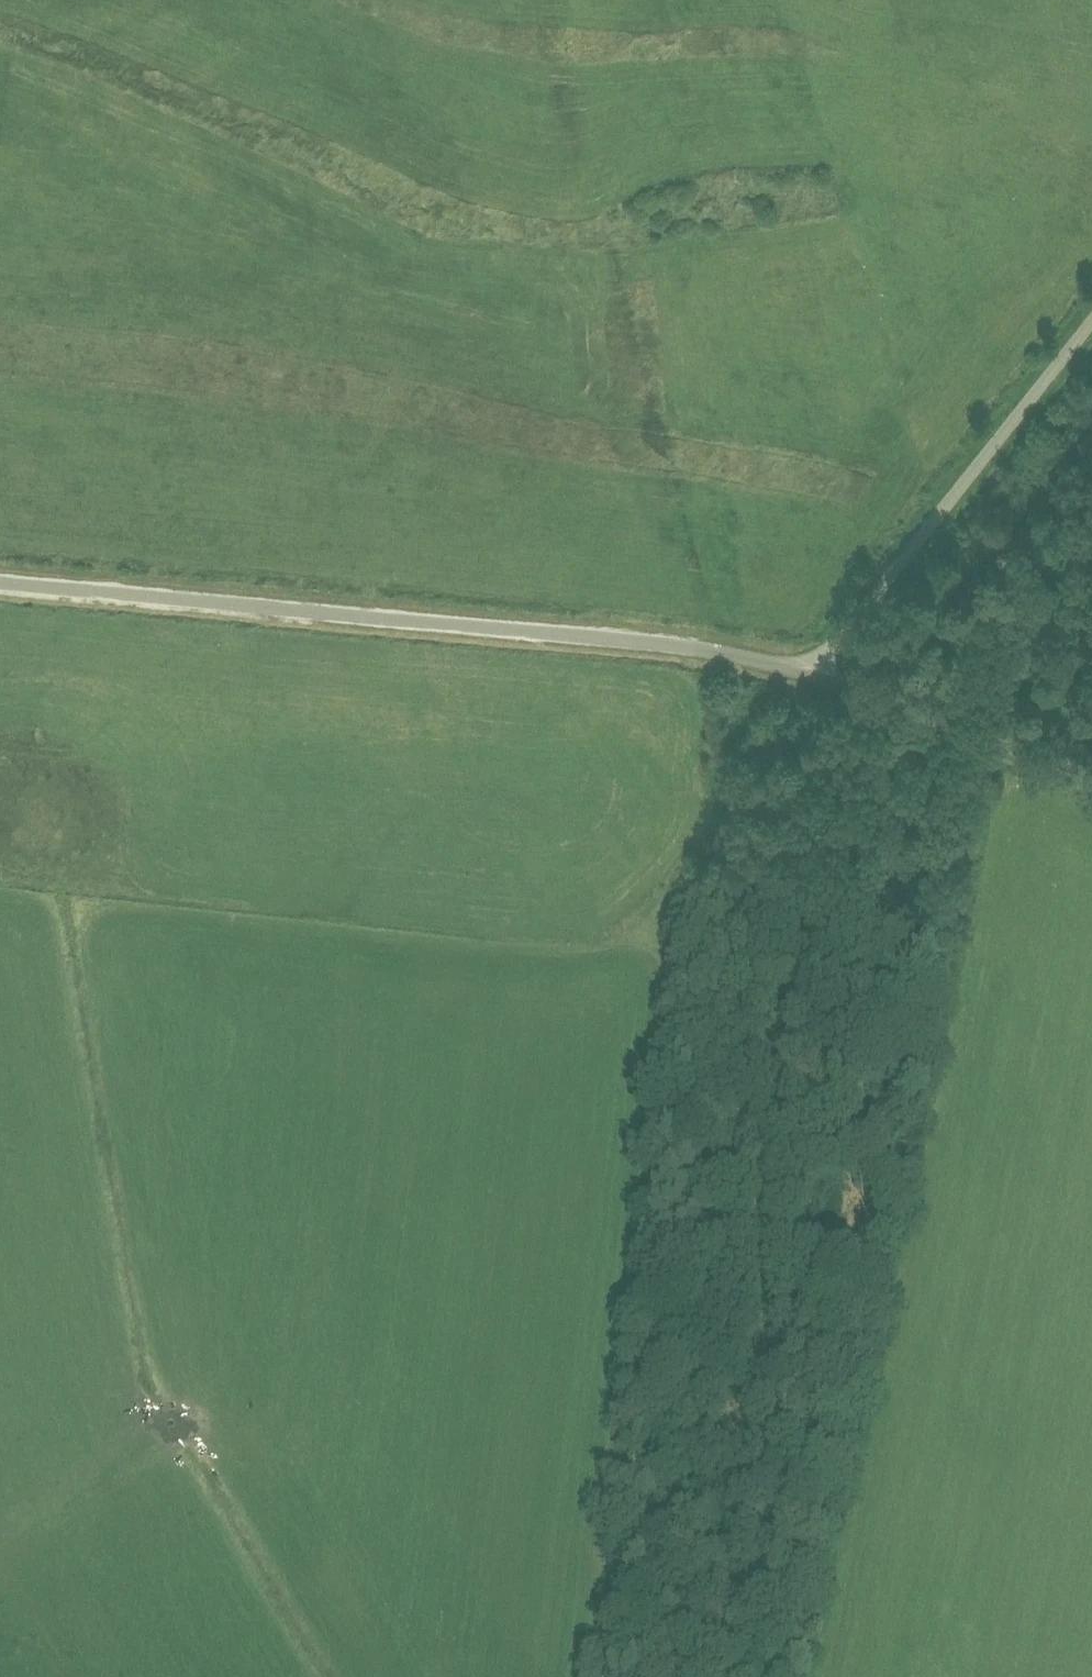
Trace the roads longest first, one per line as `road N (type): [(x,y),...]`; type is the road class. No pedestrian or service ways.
road 1 (unclassified): [(0,586),(674,646),(811,676)]
road 2 (unclassified): [(811,676),(1091,333)]
road 3 (unclassified): [(811,676),(1091,778)]

